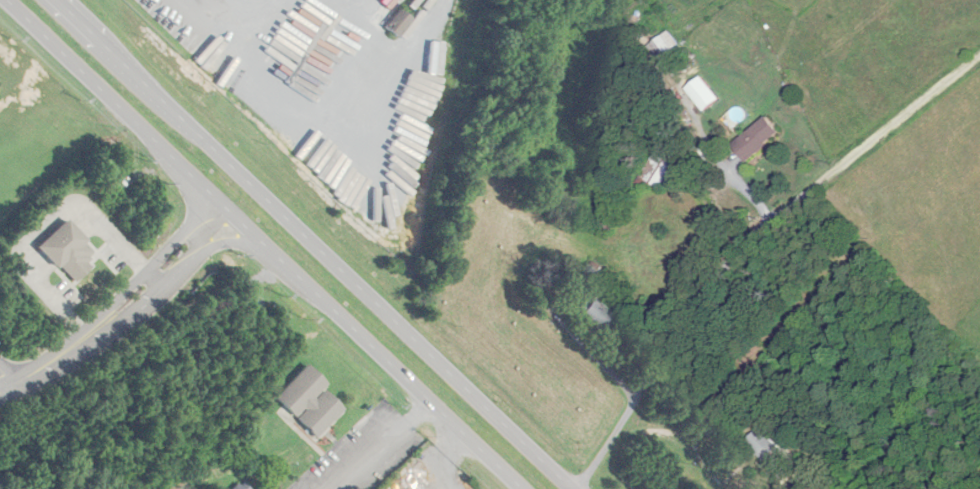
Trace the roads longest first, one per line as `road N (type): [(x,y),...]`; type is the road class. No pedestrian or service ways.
road 1 (primary): [(10,0),(524,488)]
road 2 (primary): [(571,488),(60,0)]
road 3 (residential): [(581,488),(725,271),(769,221),(979,60)]
road 4 (residential): [(222,206),(88,338),(0,395)]

